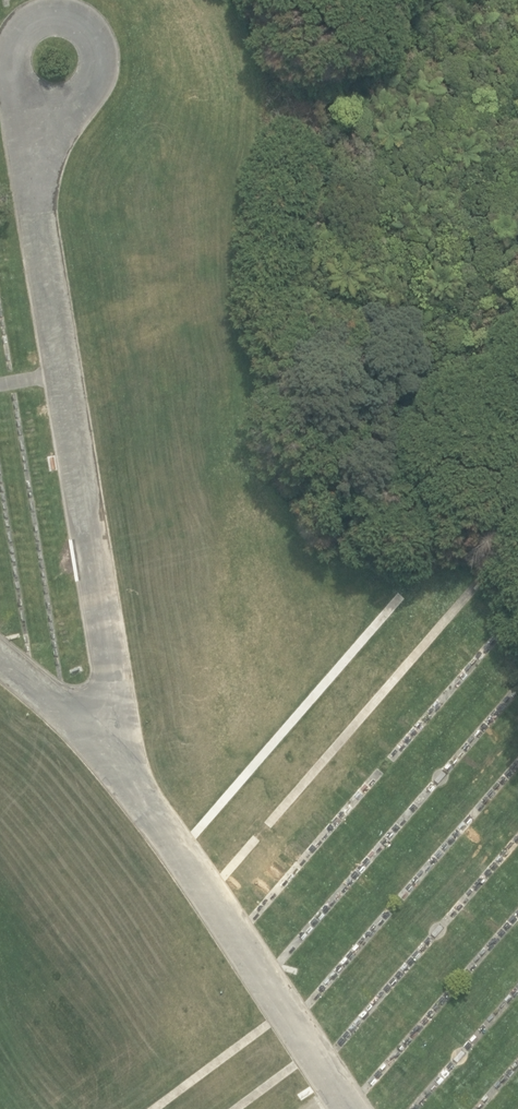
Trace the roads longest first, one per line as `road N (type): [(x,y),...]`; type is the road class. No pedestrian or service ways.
road 1 (unclassified): [(120,769),(32,114)]
road 2 (unclassified): [(349,1108),(120,769)]
road 3 (unclassified): [(17,36),(59,15),(82,22),(103,55),(101,75),(71,109),(52,118),(32,114)]
road 4 (unclassified): [(120,769),(0,661)]

